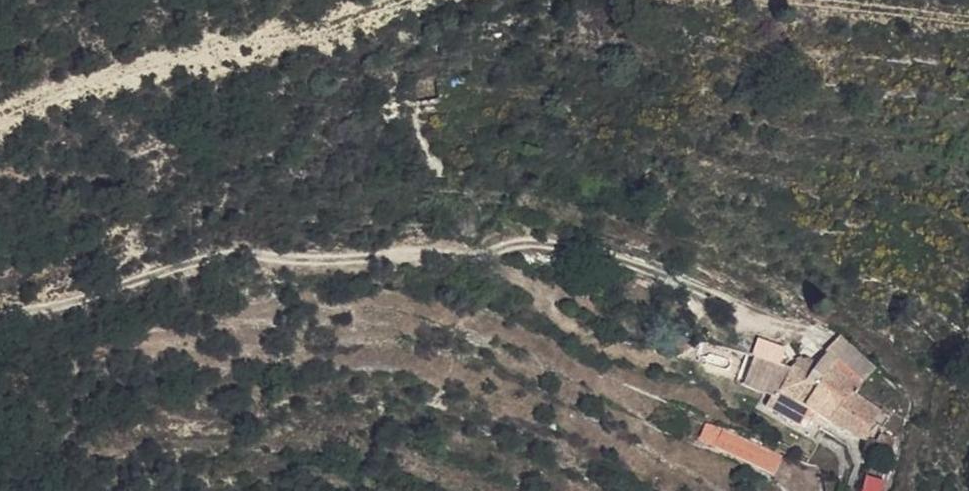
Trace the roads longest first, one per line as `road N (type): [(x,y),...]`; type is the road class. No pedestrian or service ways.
road 1 (track): [(0,318),(229,254),(477,256),(522,241),(671,275),(768,324),(808,334)]

